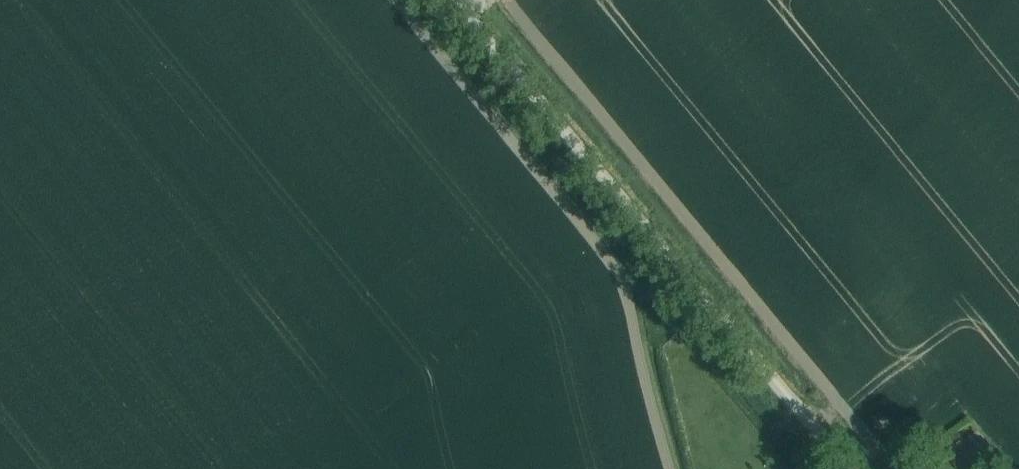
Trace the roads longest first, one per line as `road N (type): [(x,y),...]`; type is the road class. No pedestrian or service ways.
road 1 (unclassified): [(840,468),(449,0)]

